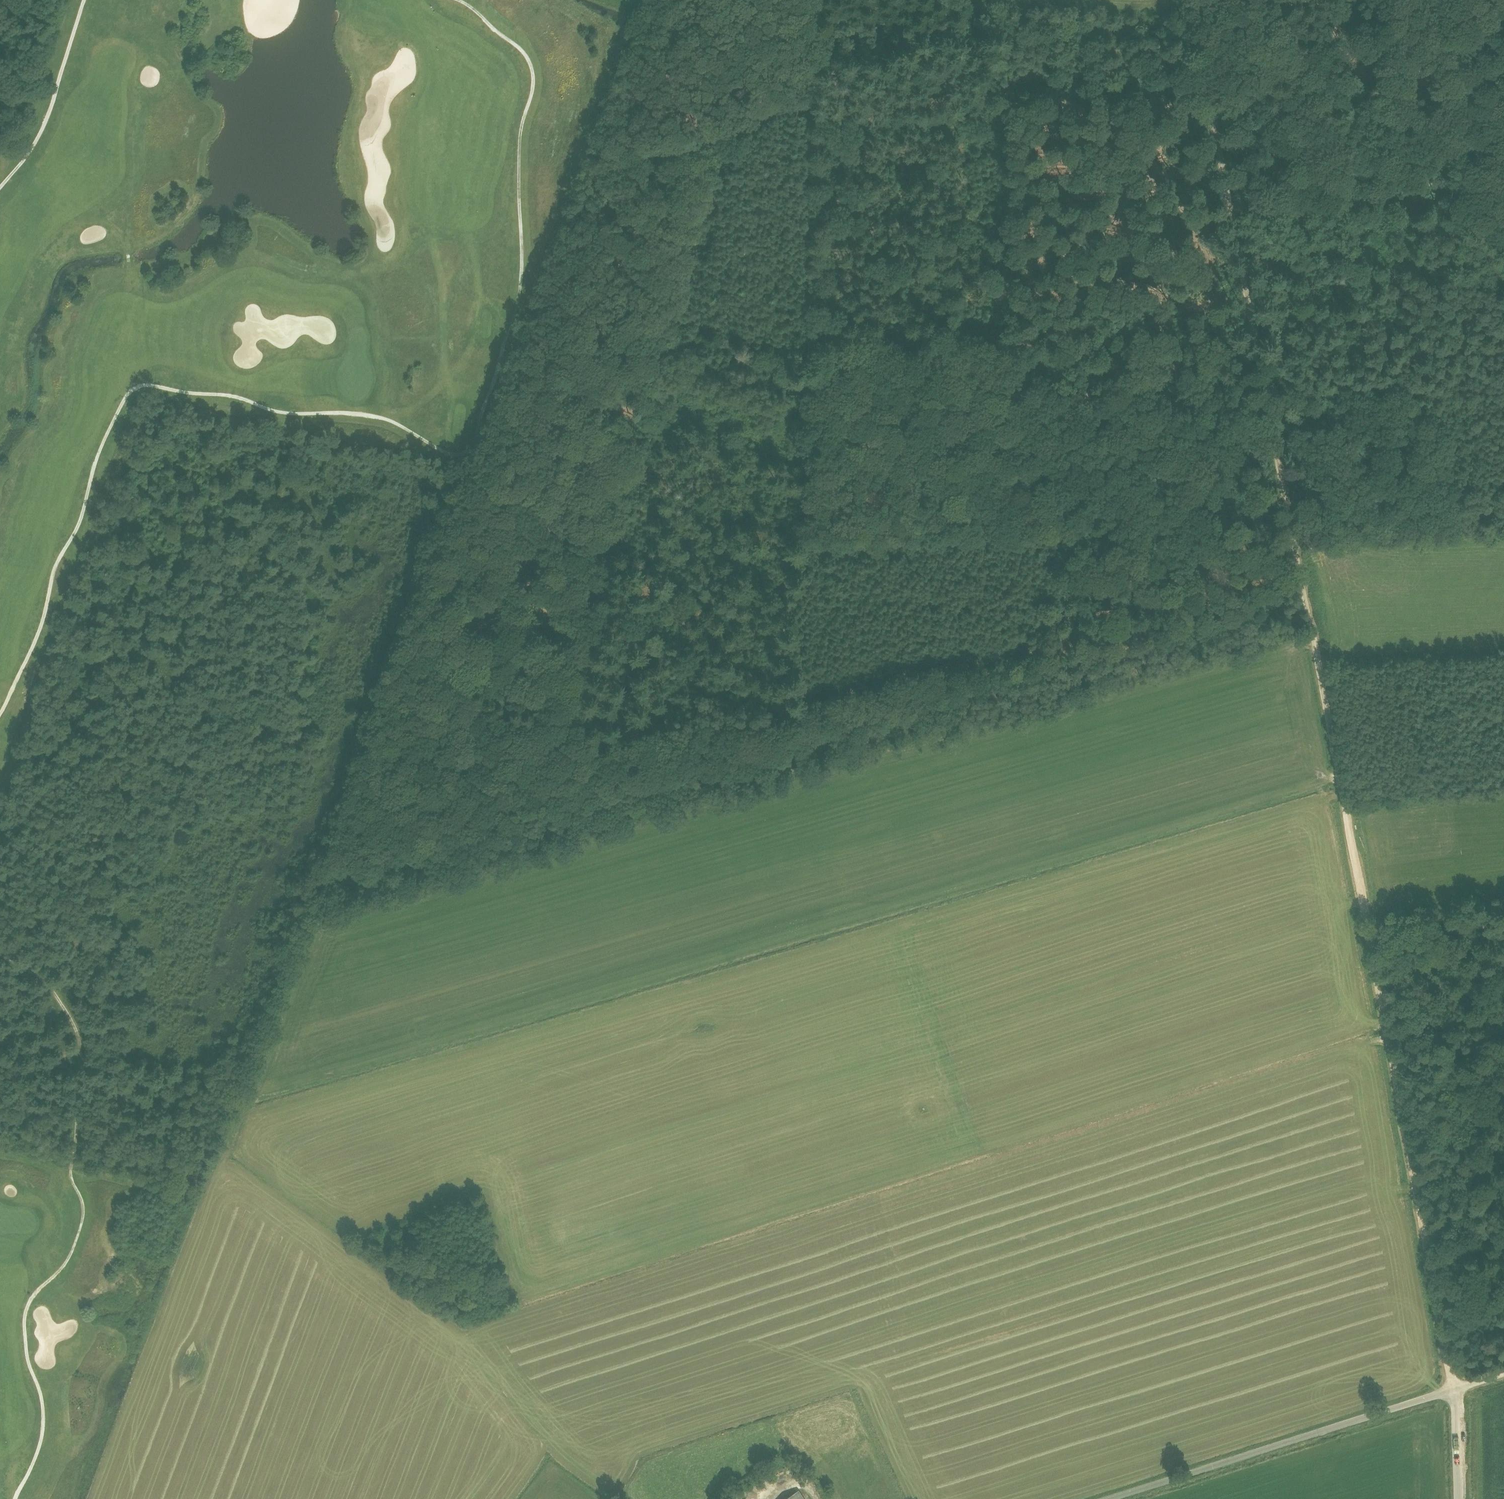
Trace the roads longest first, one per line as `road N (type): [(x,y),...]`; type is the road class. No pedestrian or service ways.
road 1 (track): [(1189,0),(1454,1389),(1503,1373)]
road 2 (unclassified): [(1111,1498),(1454,1389)]

